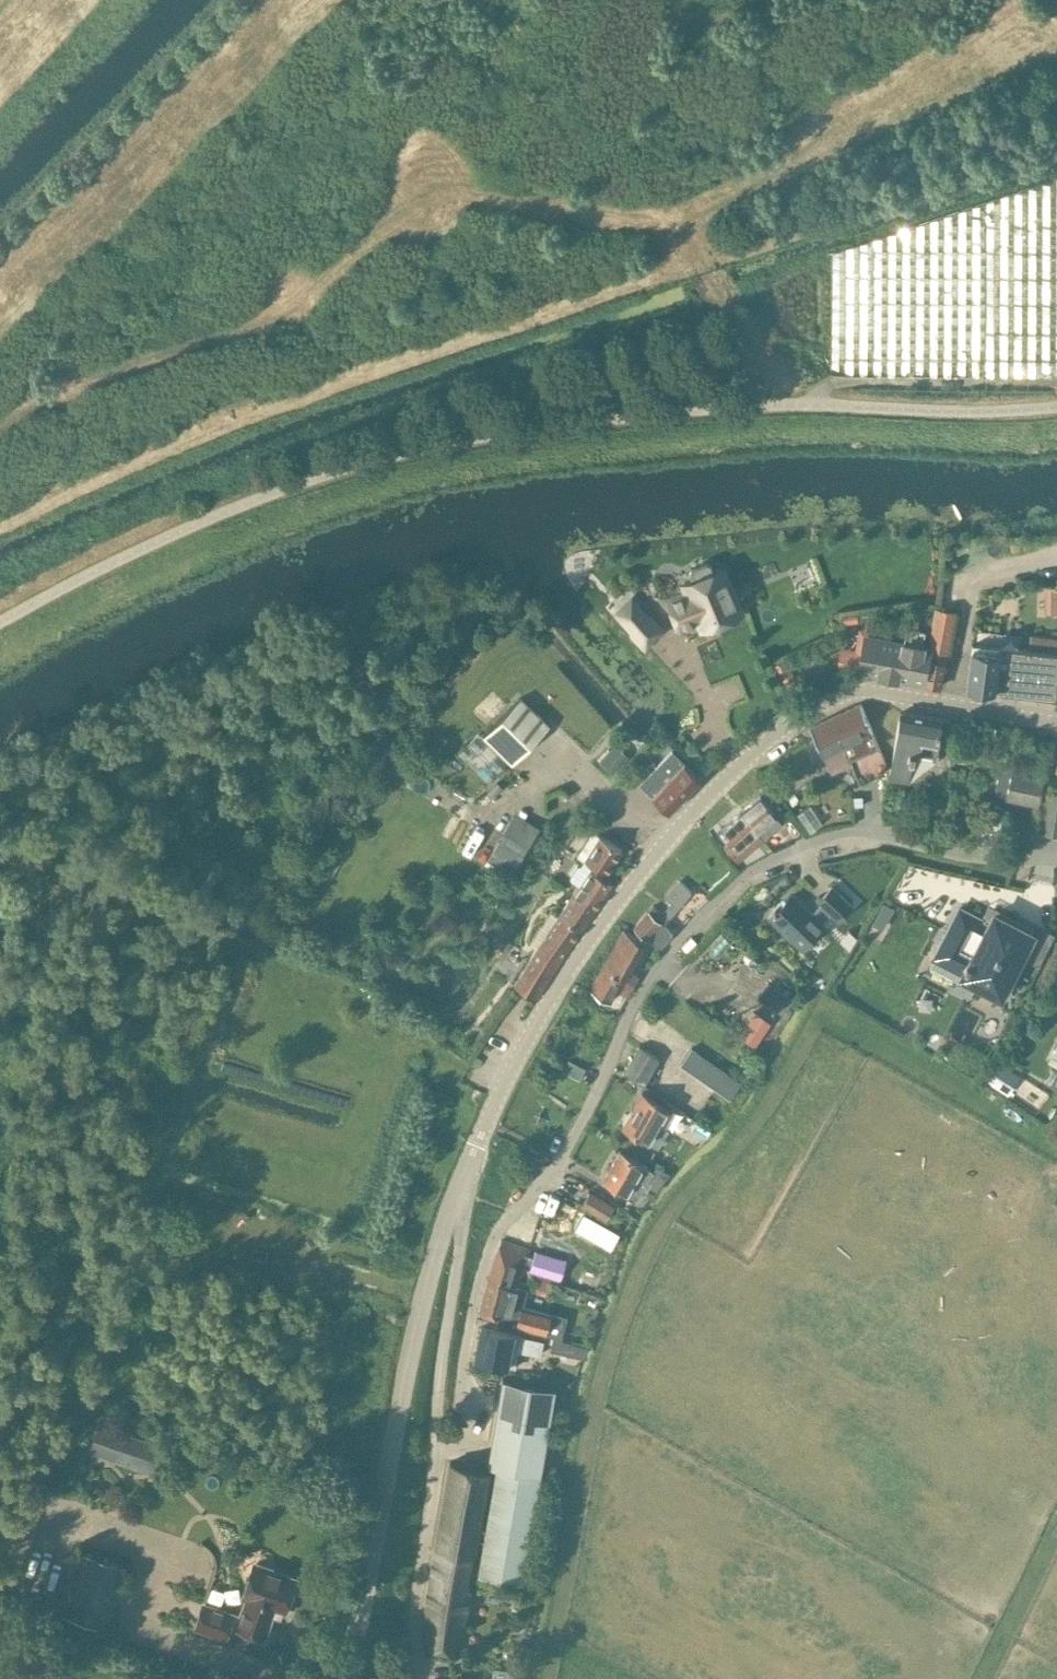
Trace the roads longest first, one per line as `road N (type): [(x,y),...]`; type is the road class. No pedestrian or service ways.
road 1 (unclassified): [(0,623),(198,523),(371,460),(460,440),(773,404),(1056,407)]
road 2 (unclassified): [(436,1467),(457,1426),(472,1311),(494,1235),(556,1165),(662,958),(745,871),(814,841),(873,832),(963,854),(1056,857)]
road 3 (tertiary): [(466,1172),(568,968),(649,861),(777,731),(862,690),(1056,721)]
road 4 (tertiary): [(346,1678),(414,1341),(466,1172)]
road 5 (unclassified): [(466,1172),(436,1467)]
road 6 (unclassified): [(419,1678),(418,1599),(436,1467)]

